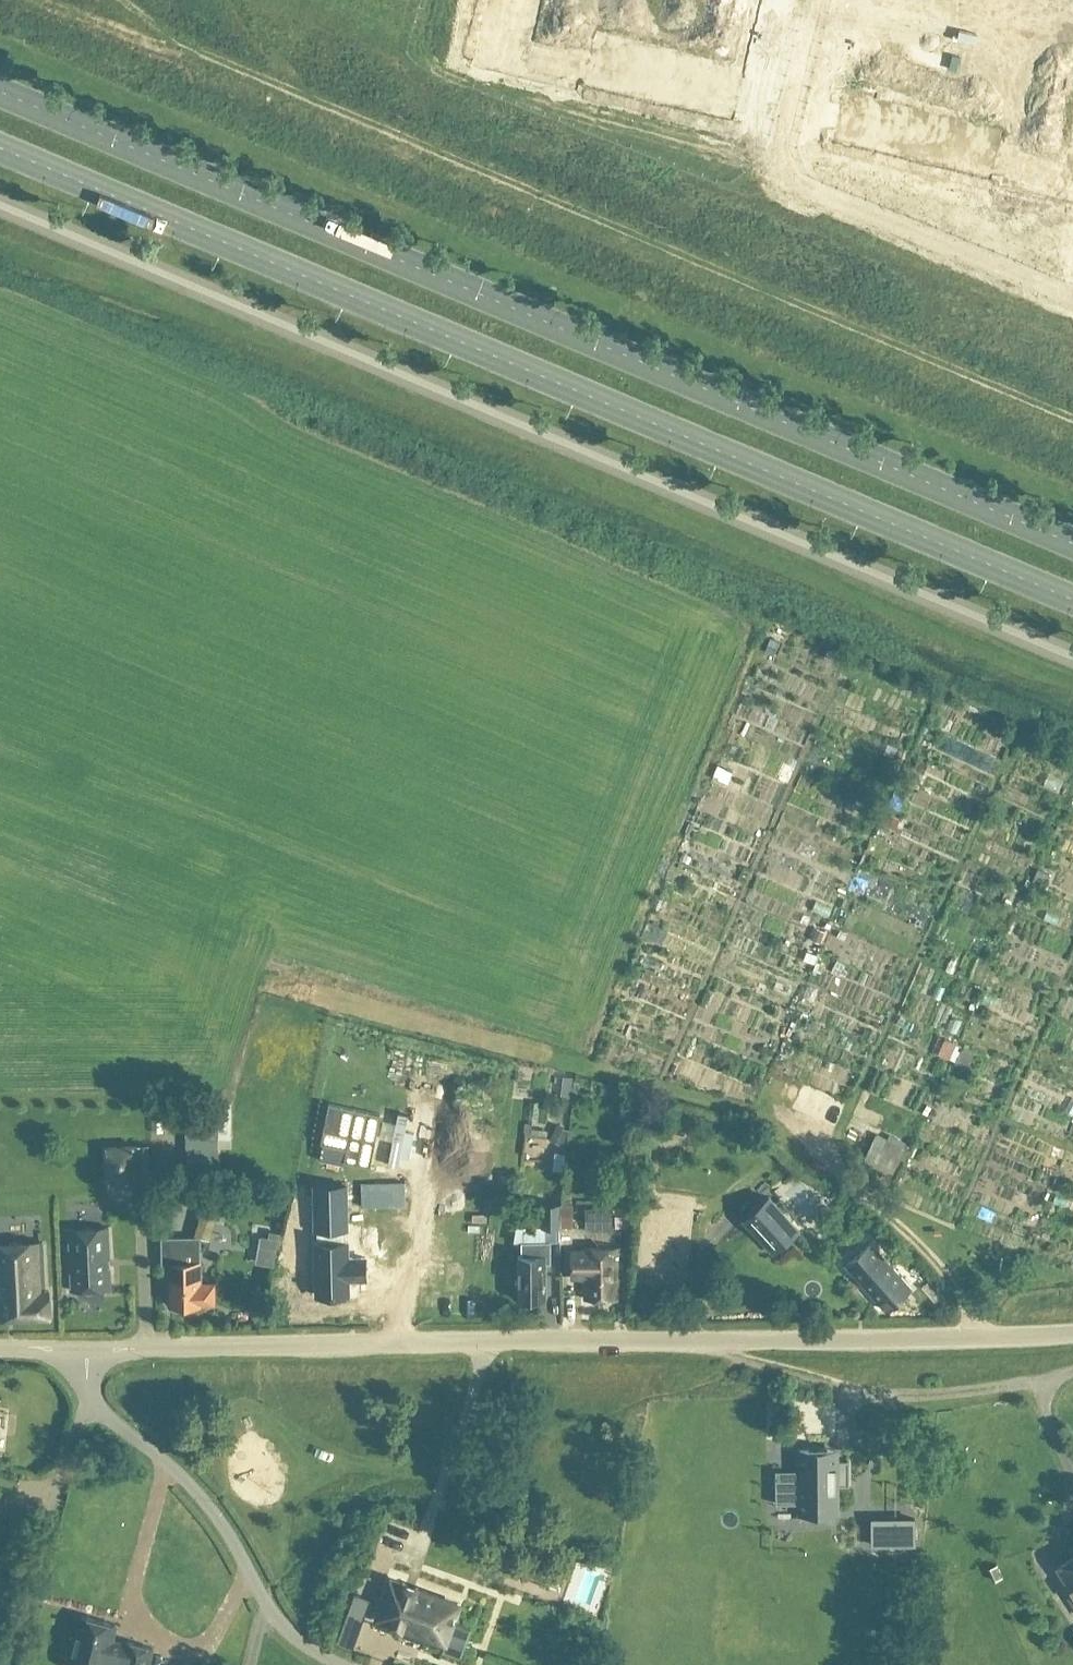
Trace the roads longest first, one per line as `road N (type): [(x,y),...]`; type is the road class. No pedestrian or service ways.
road 1 (residential): [(0,205),(1072,657)]
road 2 (primary): [(0,149),(1072,601)]
road 3 (primary): [(1072,543),(0,92)]
road 4 (residential): [(83,1349),(1072,1331)]
road 5 (residential): [(817,0),(784,143),(786,167),(803,184),(1072,295)]
road 6 (residential): [(336,1664),(283,1628),(194,1488),(94,1403),(83,1349)]
road 7 (track): [(788,1121),(936,1263),(959,1298),(971,1337)]

